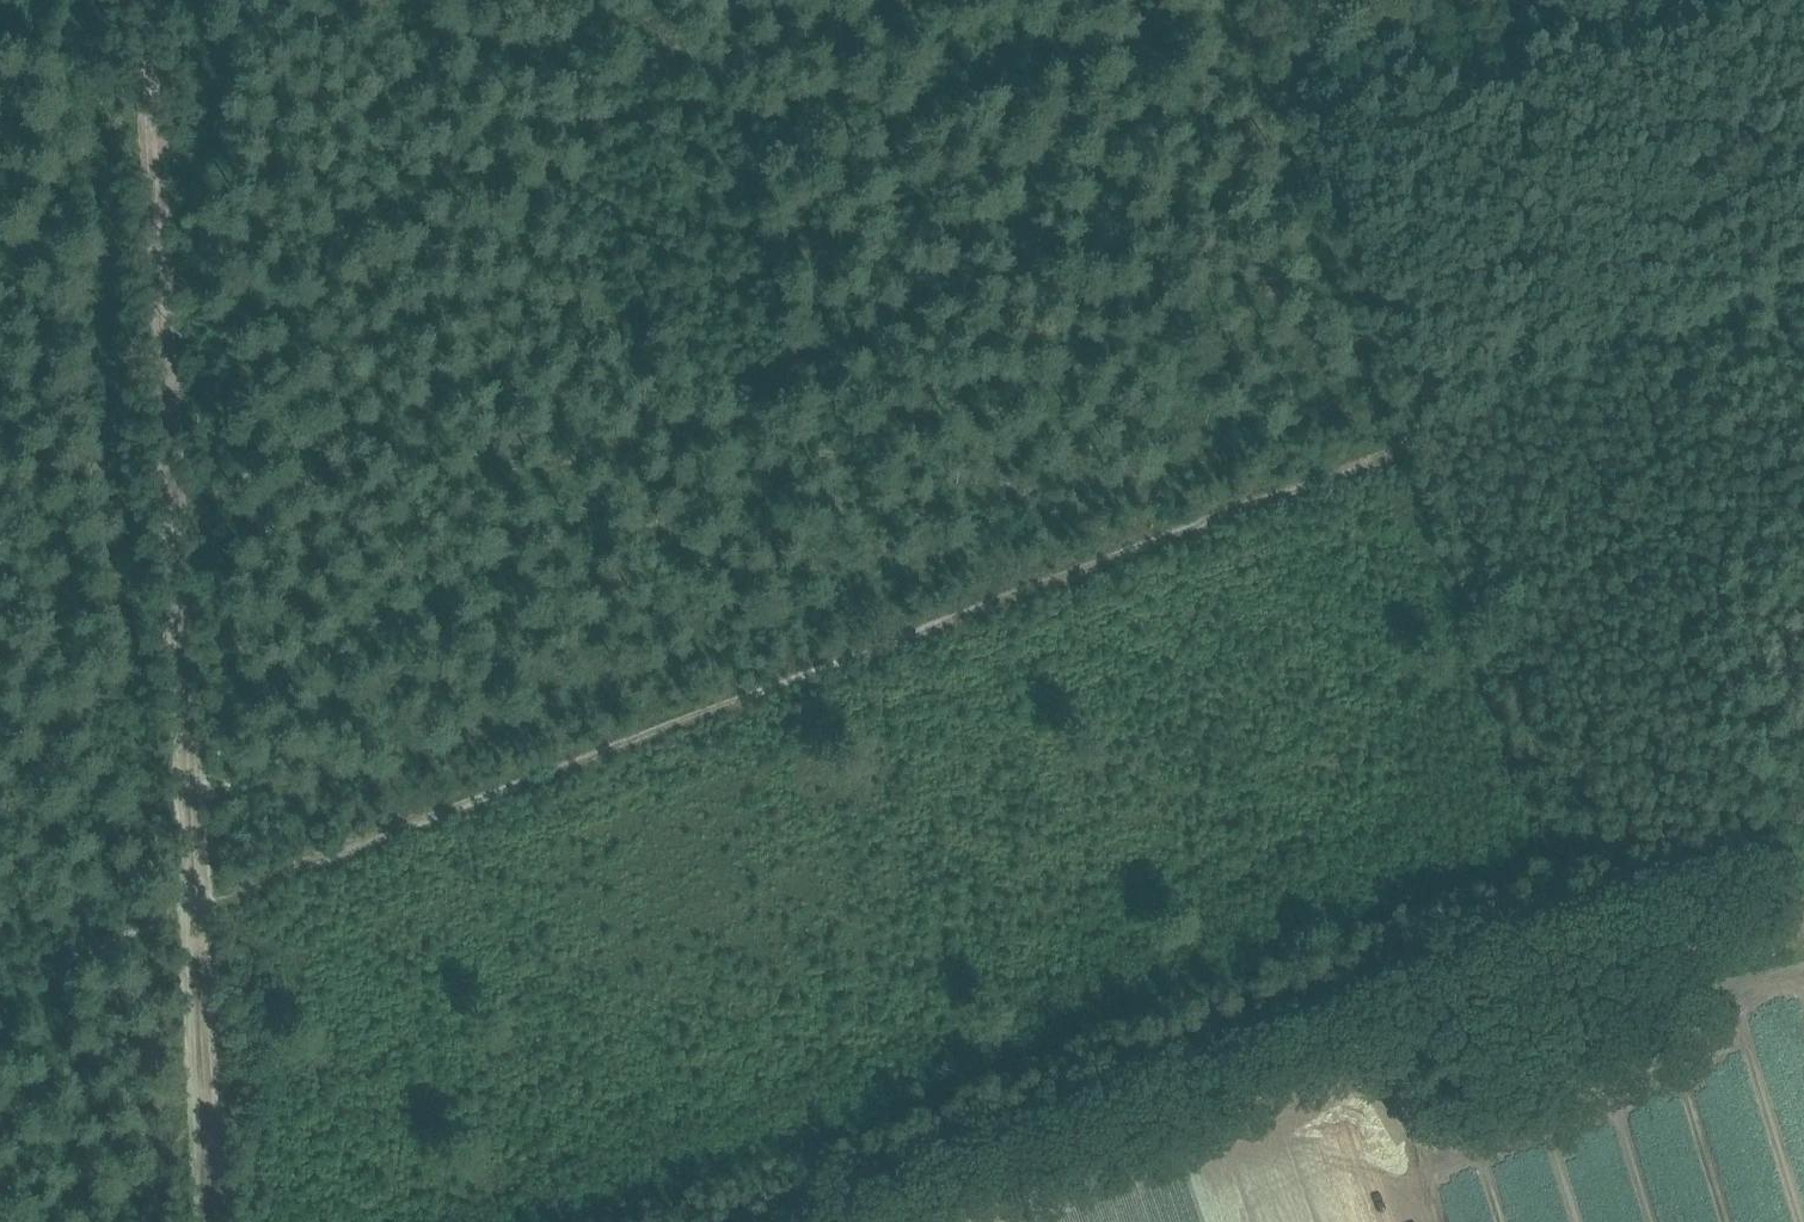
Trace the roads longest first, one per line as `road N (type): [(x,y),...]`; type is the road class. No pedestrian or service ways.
road 1 (track): [(222,1221),(233,892),(142,0)]

